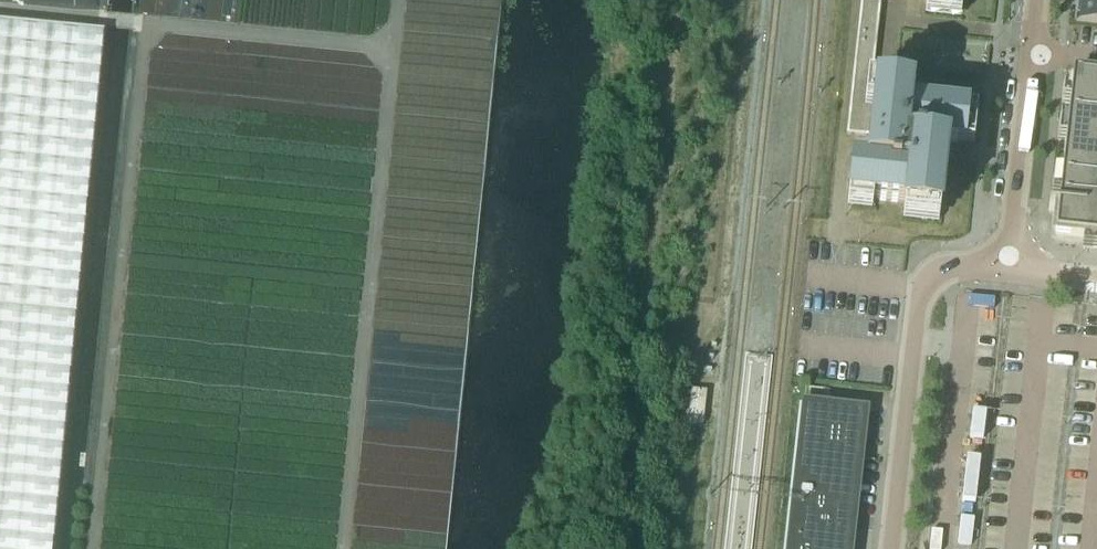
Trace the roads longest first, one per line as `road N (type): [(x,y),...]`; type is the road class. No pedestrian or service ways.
road 1 (tertiary): [(891,548),(919,292),(947,267),(1009,257)]
road 2 (tertiary): [(1009,257),(1031,0)]

